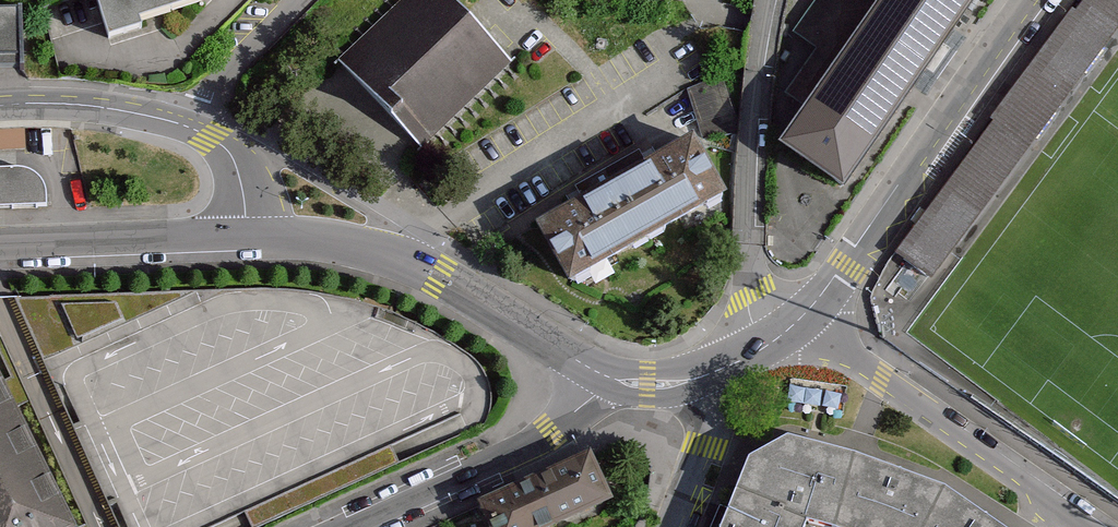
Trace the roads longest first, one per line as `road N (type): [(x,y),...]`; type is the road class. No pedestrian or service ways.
road 1 (tertiary): [(245,235),(396,253),(612,380)]
road 2 (tertiary): [(803,317),(1032,0)]
road 3 (residential): [(771,0),(746,206),(743,359)]
road 4 (residential): [(1083,526),(803,317)]
road 5 (residential): [(351,526),(518,455),(612,380)]
road 6 (tertiary): [(0,243),(245,235)]
road 7 (tertiary): [(0,106),(95,107),(209,136)]
road 8 (residential): [(743,359),(676,526)]
road 9 (tertiary): [(612,380),(666,387),(743,359)]

